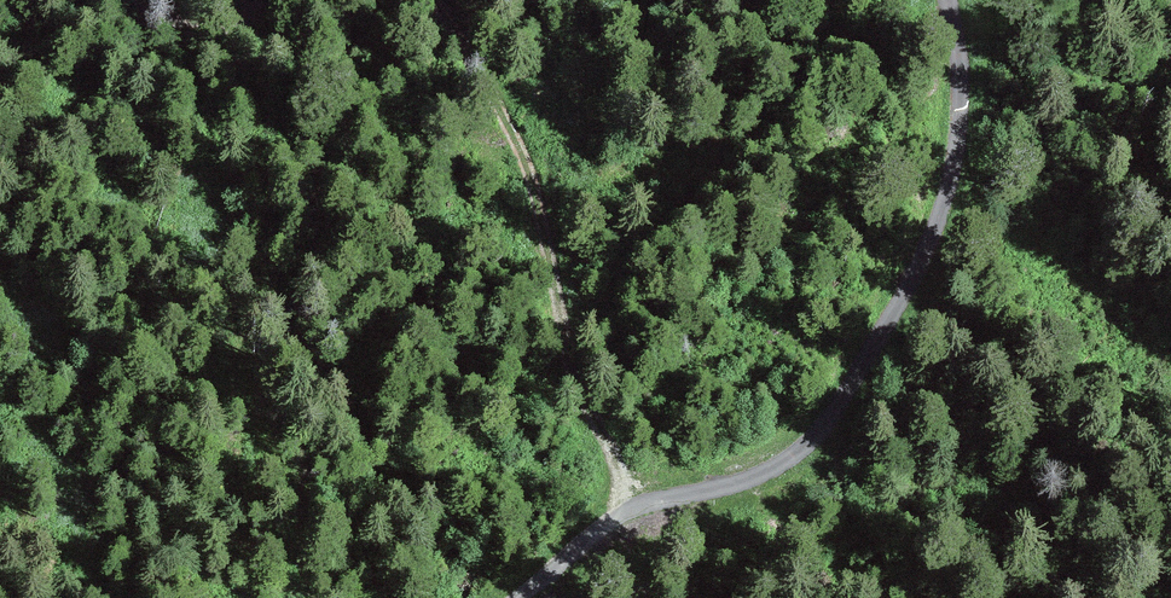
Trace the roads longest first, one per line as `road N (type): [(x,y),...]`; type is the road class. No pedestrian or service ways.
road 1 (unclassified): [(525,597),(659,509),(770,467),(814,435),(852,386),(919,266),(946,196),(965,113),(956,0)]
road 2 (track): [(659,509),(614,466),(576,372),(540,237),(528,155),(500,83),(424,0)]
road 3 (track): [(260,0),(227,27),(191,33),(133,0)]

